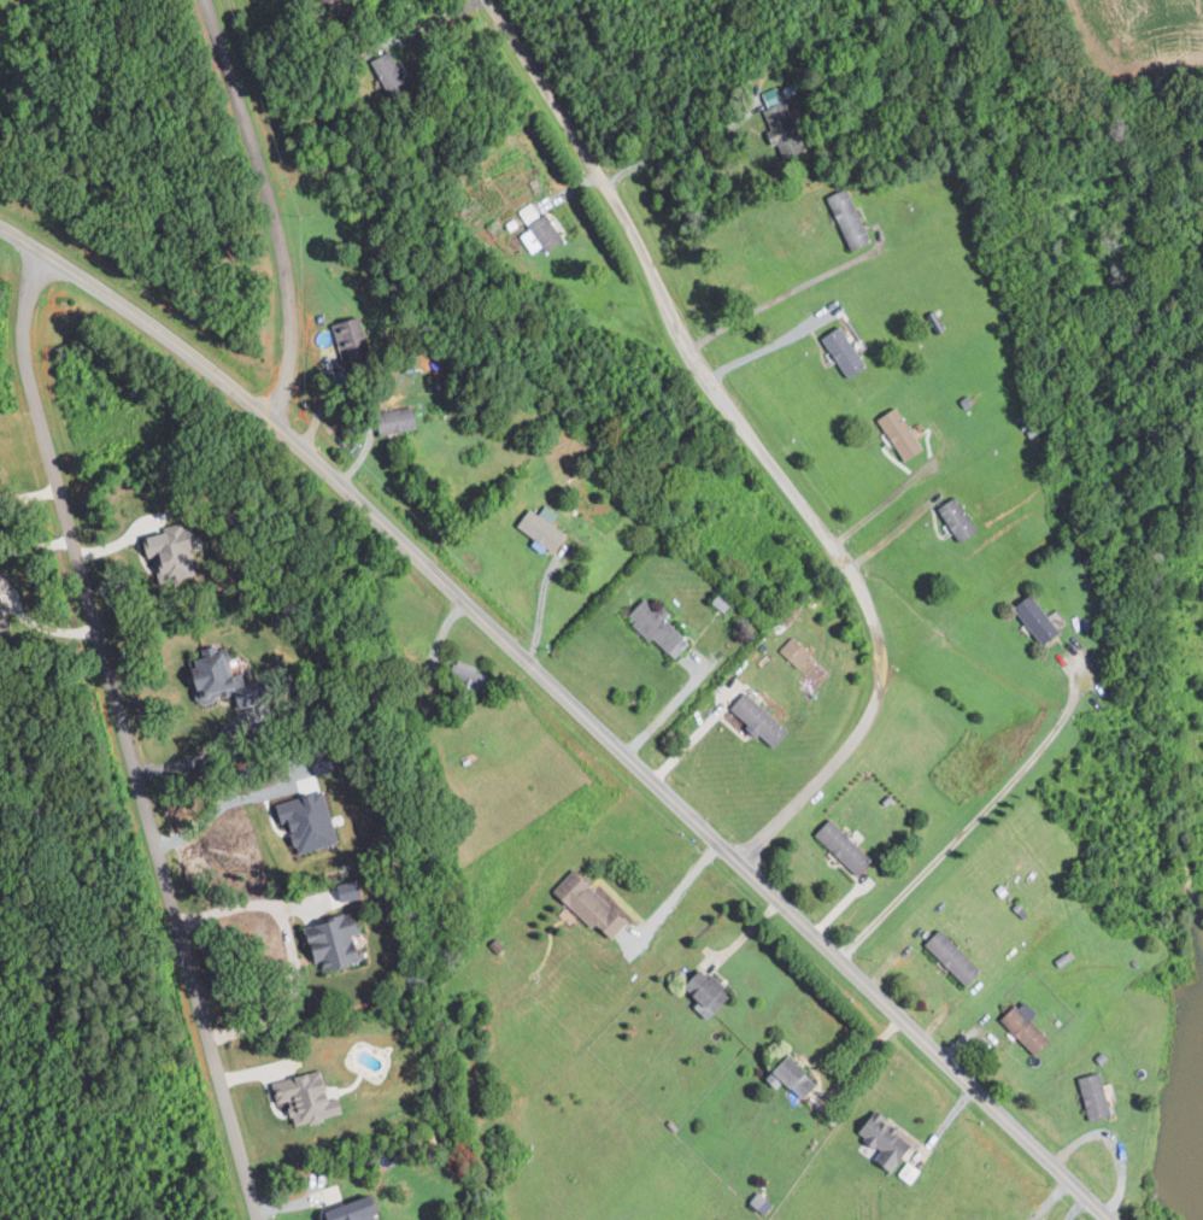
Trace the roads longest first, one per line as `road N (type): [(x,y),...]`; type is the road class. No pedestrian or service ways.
road 1 (tertiary): [(0,228),(127,307),(272,424),(1110,1219)]
road 2 (residential): [(743,867),(863,727),(884,679),(863,600),(800,495),(696,370),(600,182),(479,0)]
road 3 (residential): [(45,254),(18,334),(258,1219)]
road 4 (residential): [(272,424),(287,321),(268,200),(203,0)]

